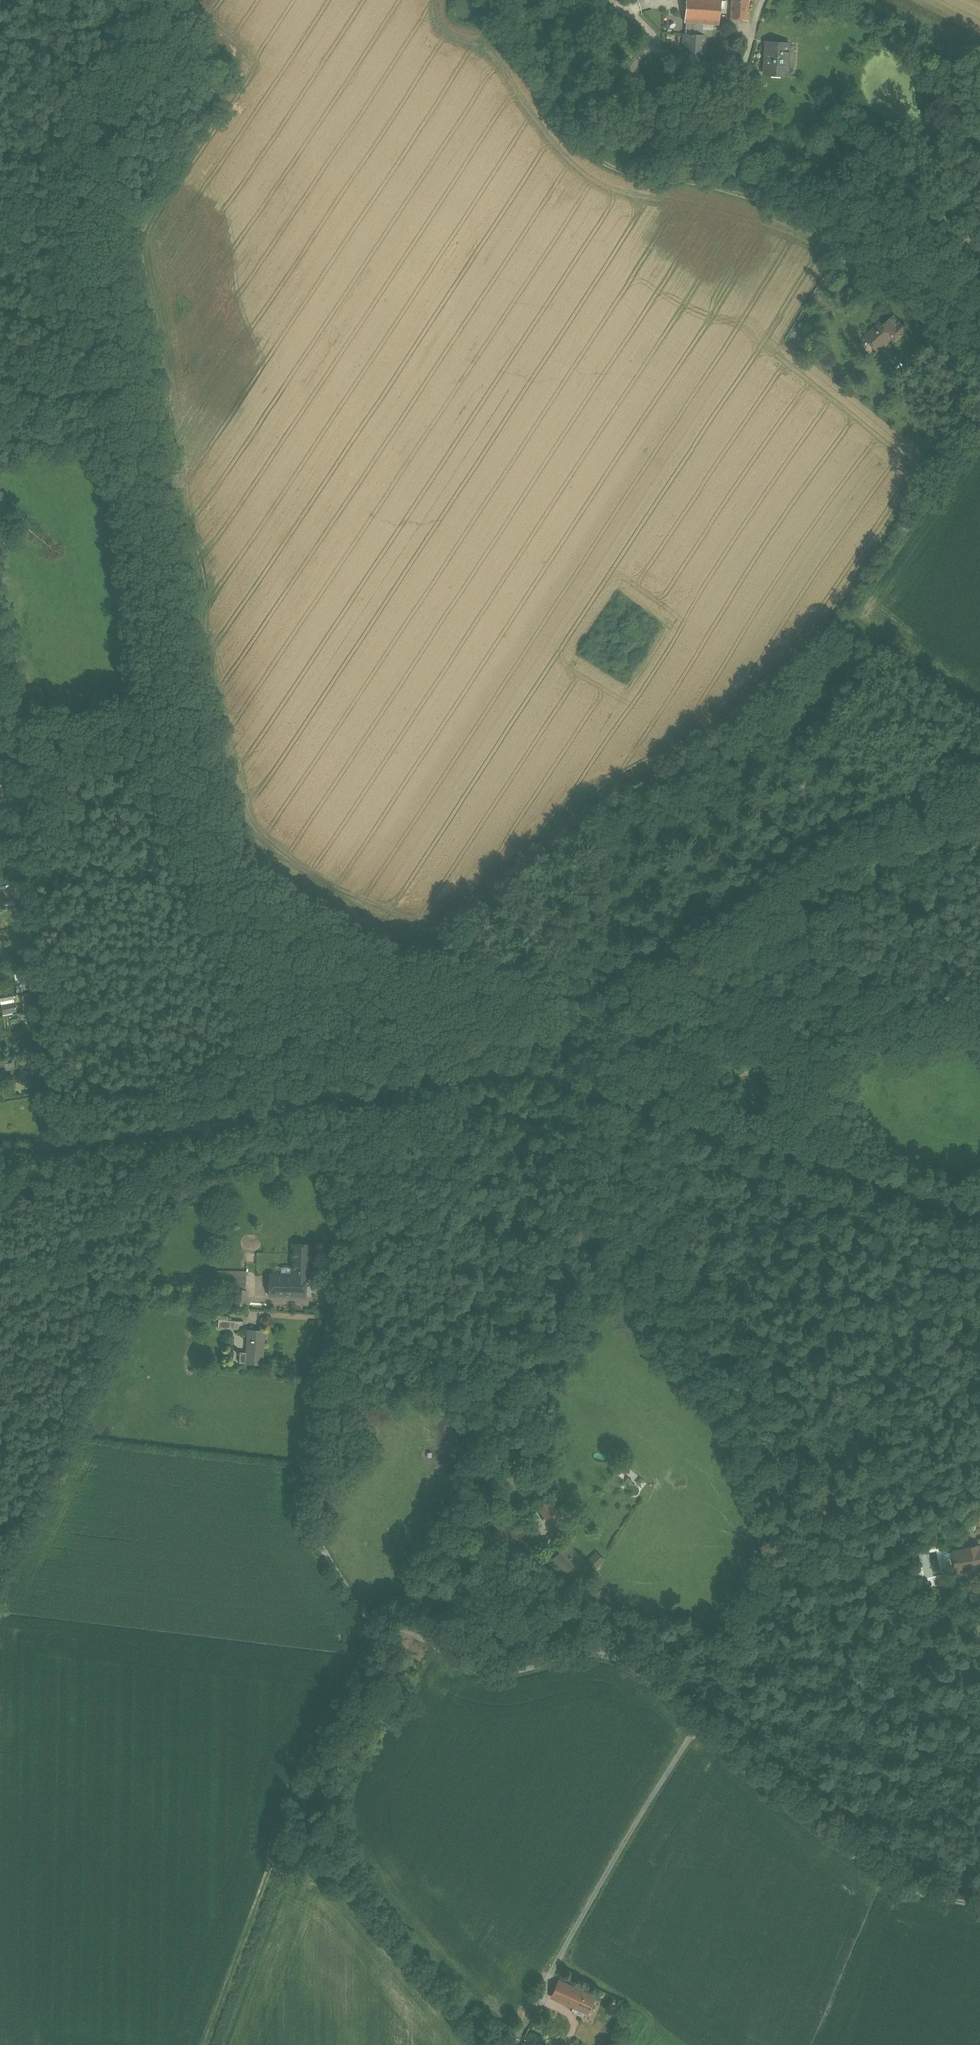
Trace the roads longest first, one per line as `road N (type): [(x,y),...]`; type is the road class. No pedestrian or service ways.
road 1 (track): [(305,1103),(349,1248),(300,1507),(376,1633),(496,1673),(608,1645),(889,1875),(979,1897)]
road 2 (unclassified): [(0,1162),(501,1069),(979,1215)]
road 3 (track): [(376,1633),(314,1733),(208,2044)]

